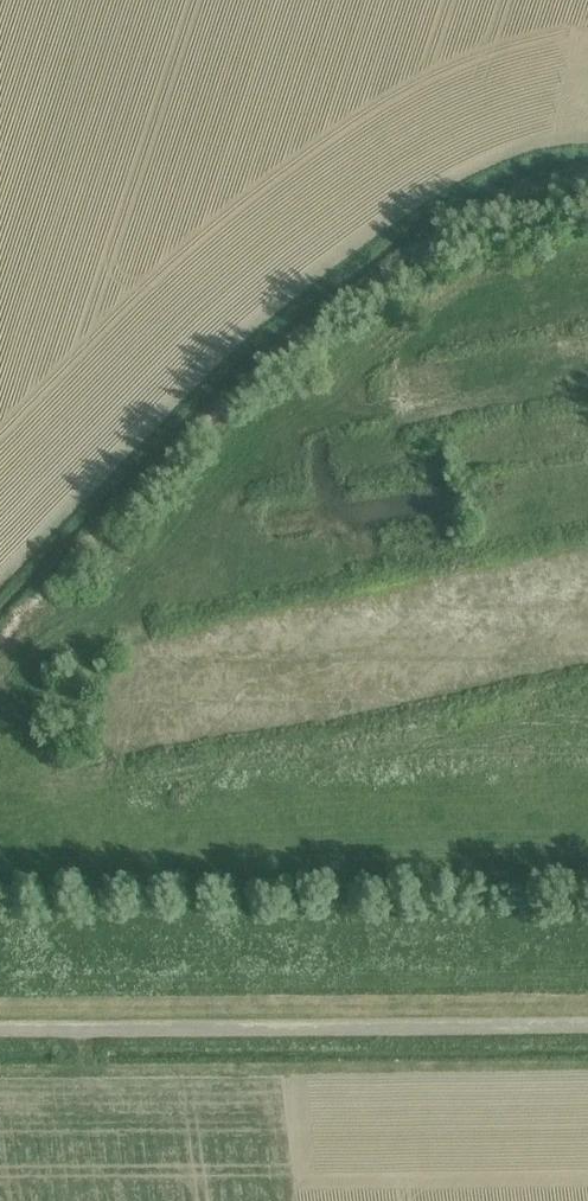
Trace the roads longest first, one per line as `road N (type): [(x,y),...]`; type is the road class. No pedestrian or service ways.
road 1 (unclassified): [(587,1027),(0,1032)]

